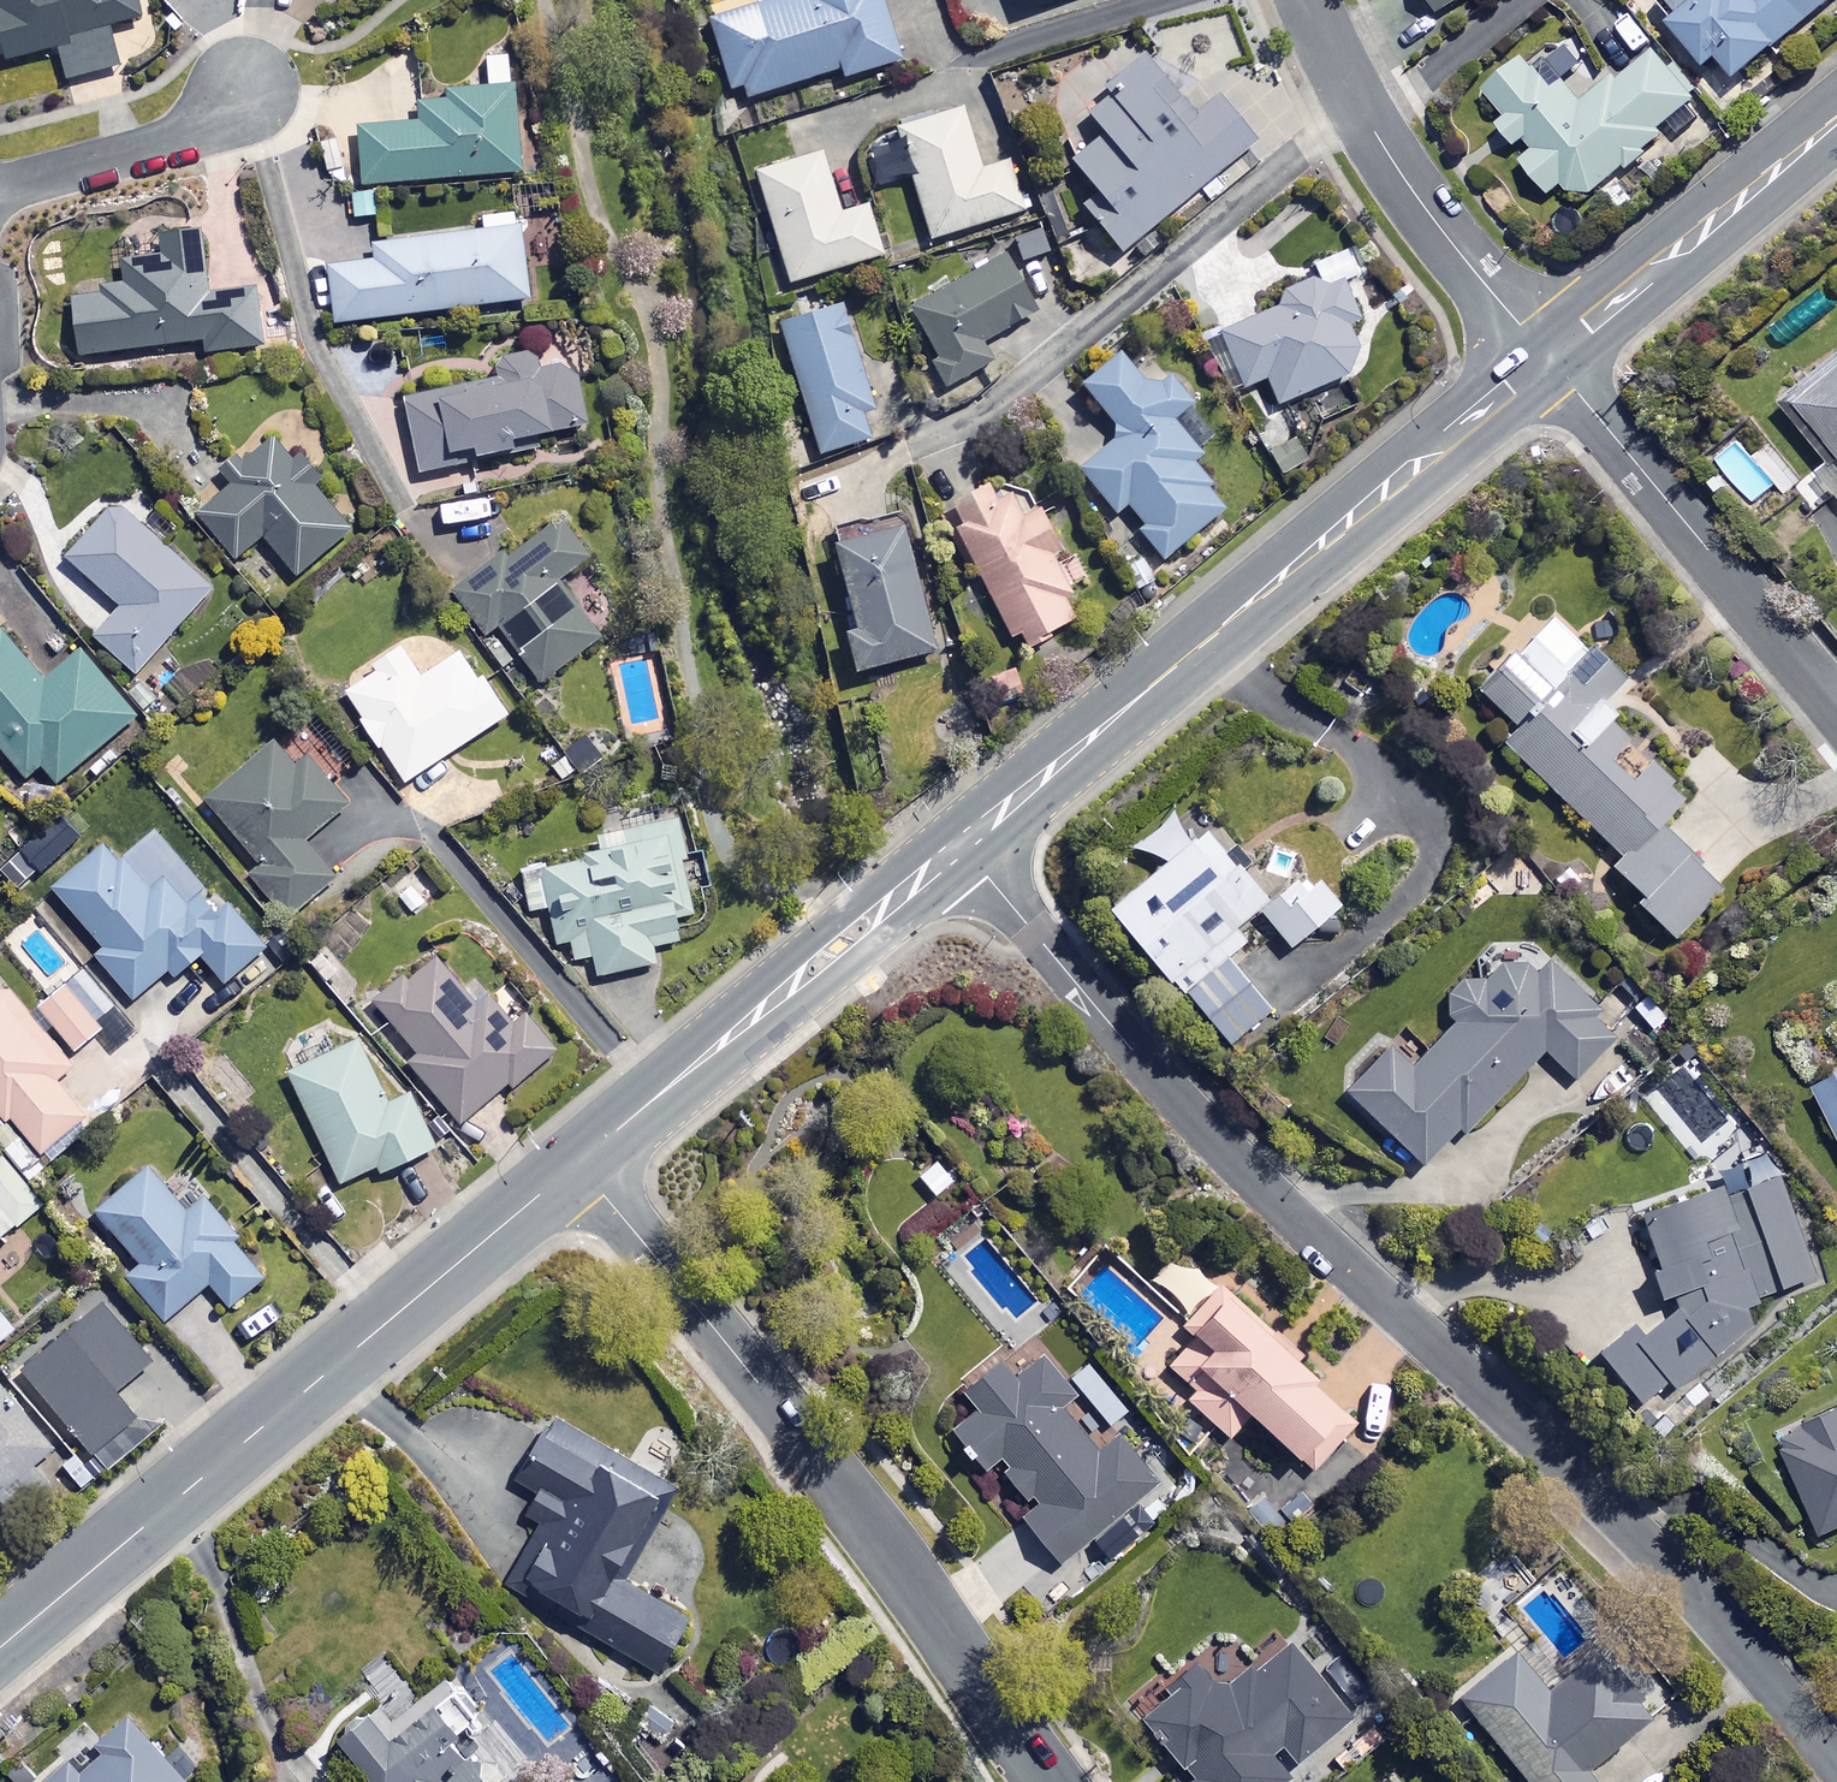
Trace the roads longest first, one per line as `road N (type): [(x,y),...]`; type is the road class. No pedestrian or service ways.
road 1 (residential): [(962,844),(1242,1158),(1591,1504),(1836,1773)]
road 2 (residential): [(576,1164),(862,1514),(1052,1781)]
road 3 (tertiary): [(962,844),(1551,360)]
road 4 (tertiary): [(0,1650),(576,1164)]
road 5 (tertiary): [(576,1164),(962,844)]
road 6 (residential): [(1836,711),(1551,360)]
road 7 (residential): [(1551,360),(1412,191),(1308,0)]
road 8 (tertiary): [(1551,360),(1836,127)]
road 9 (residential): [(253,81),(191,134),(0,188)]

